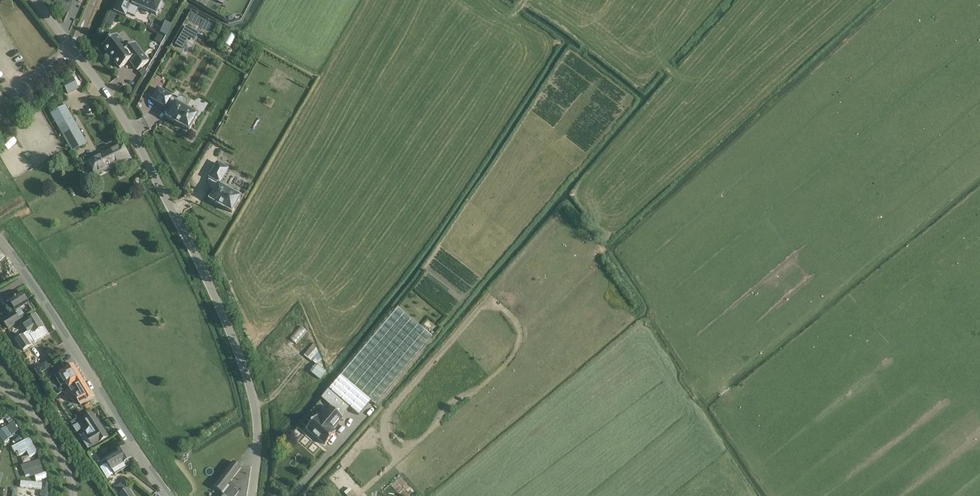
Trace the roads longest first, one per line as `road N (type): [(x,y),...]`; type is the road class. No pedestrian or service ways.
road 1 (residential): [(254,495),(255,410),(229,329),(122,117),(36,0)]
road 2 (tertiary): [(167,495),(0,240)]

